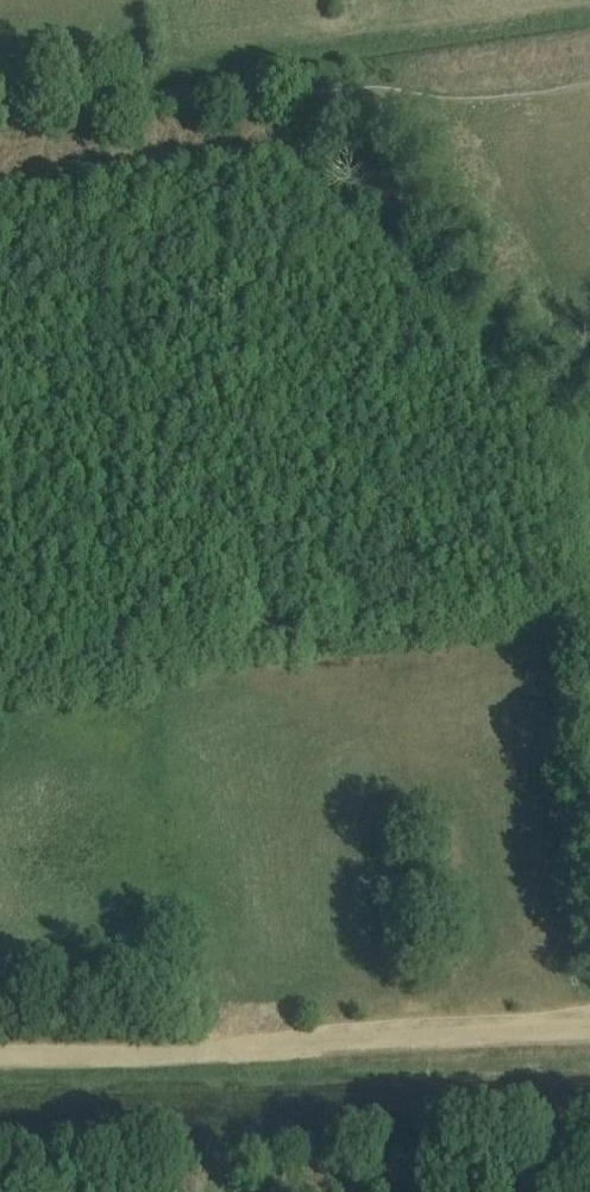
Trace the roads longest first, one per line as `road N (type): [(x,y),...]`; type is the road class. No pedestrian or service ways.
road 1 (track): [(589,364),(511,323),(350,82),(589,43)]
road 2 (track): [(589,1028),(0,1052)]

